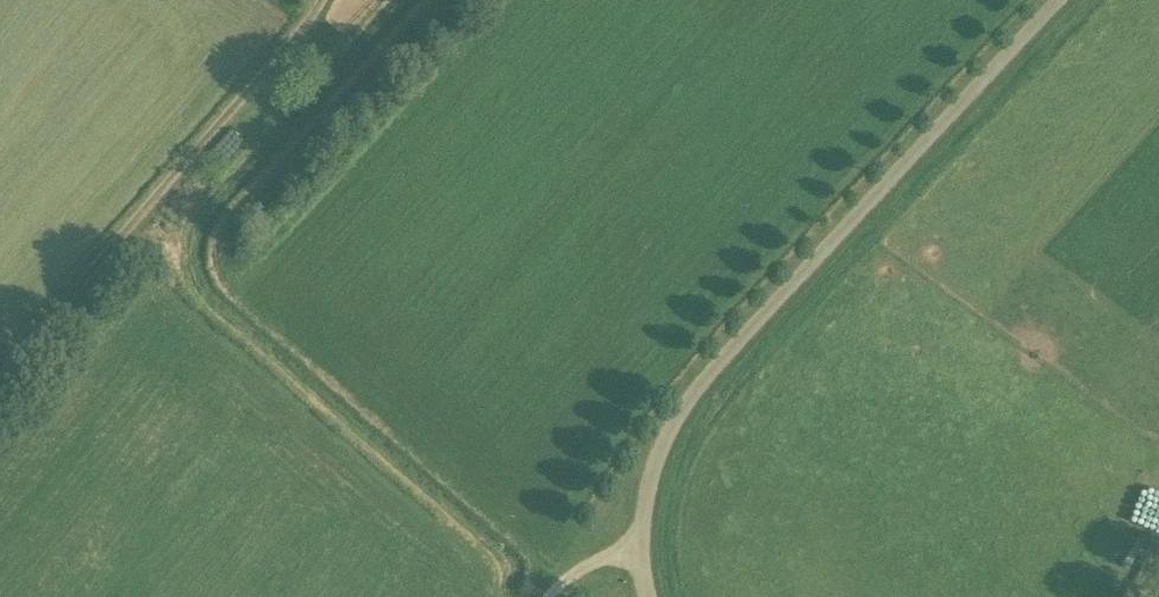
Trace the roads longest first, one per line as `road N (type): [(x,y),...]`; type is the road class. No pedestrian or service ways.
road 1 (unclassified): [(647,596),(643,518),(650,476),(679,415),(1058,0)]
road 2 (track): [(0,373),(322,0)]

